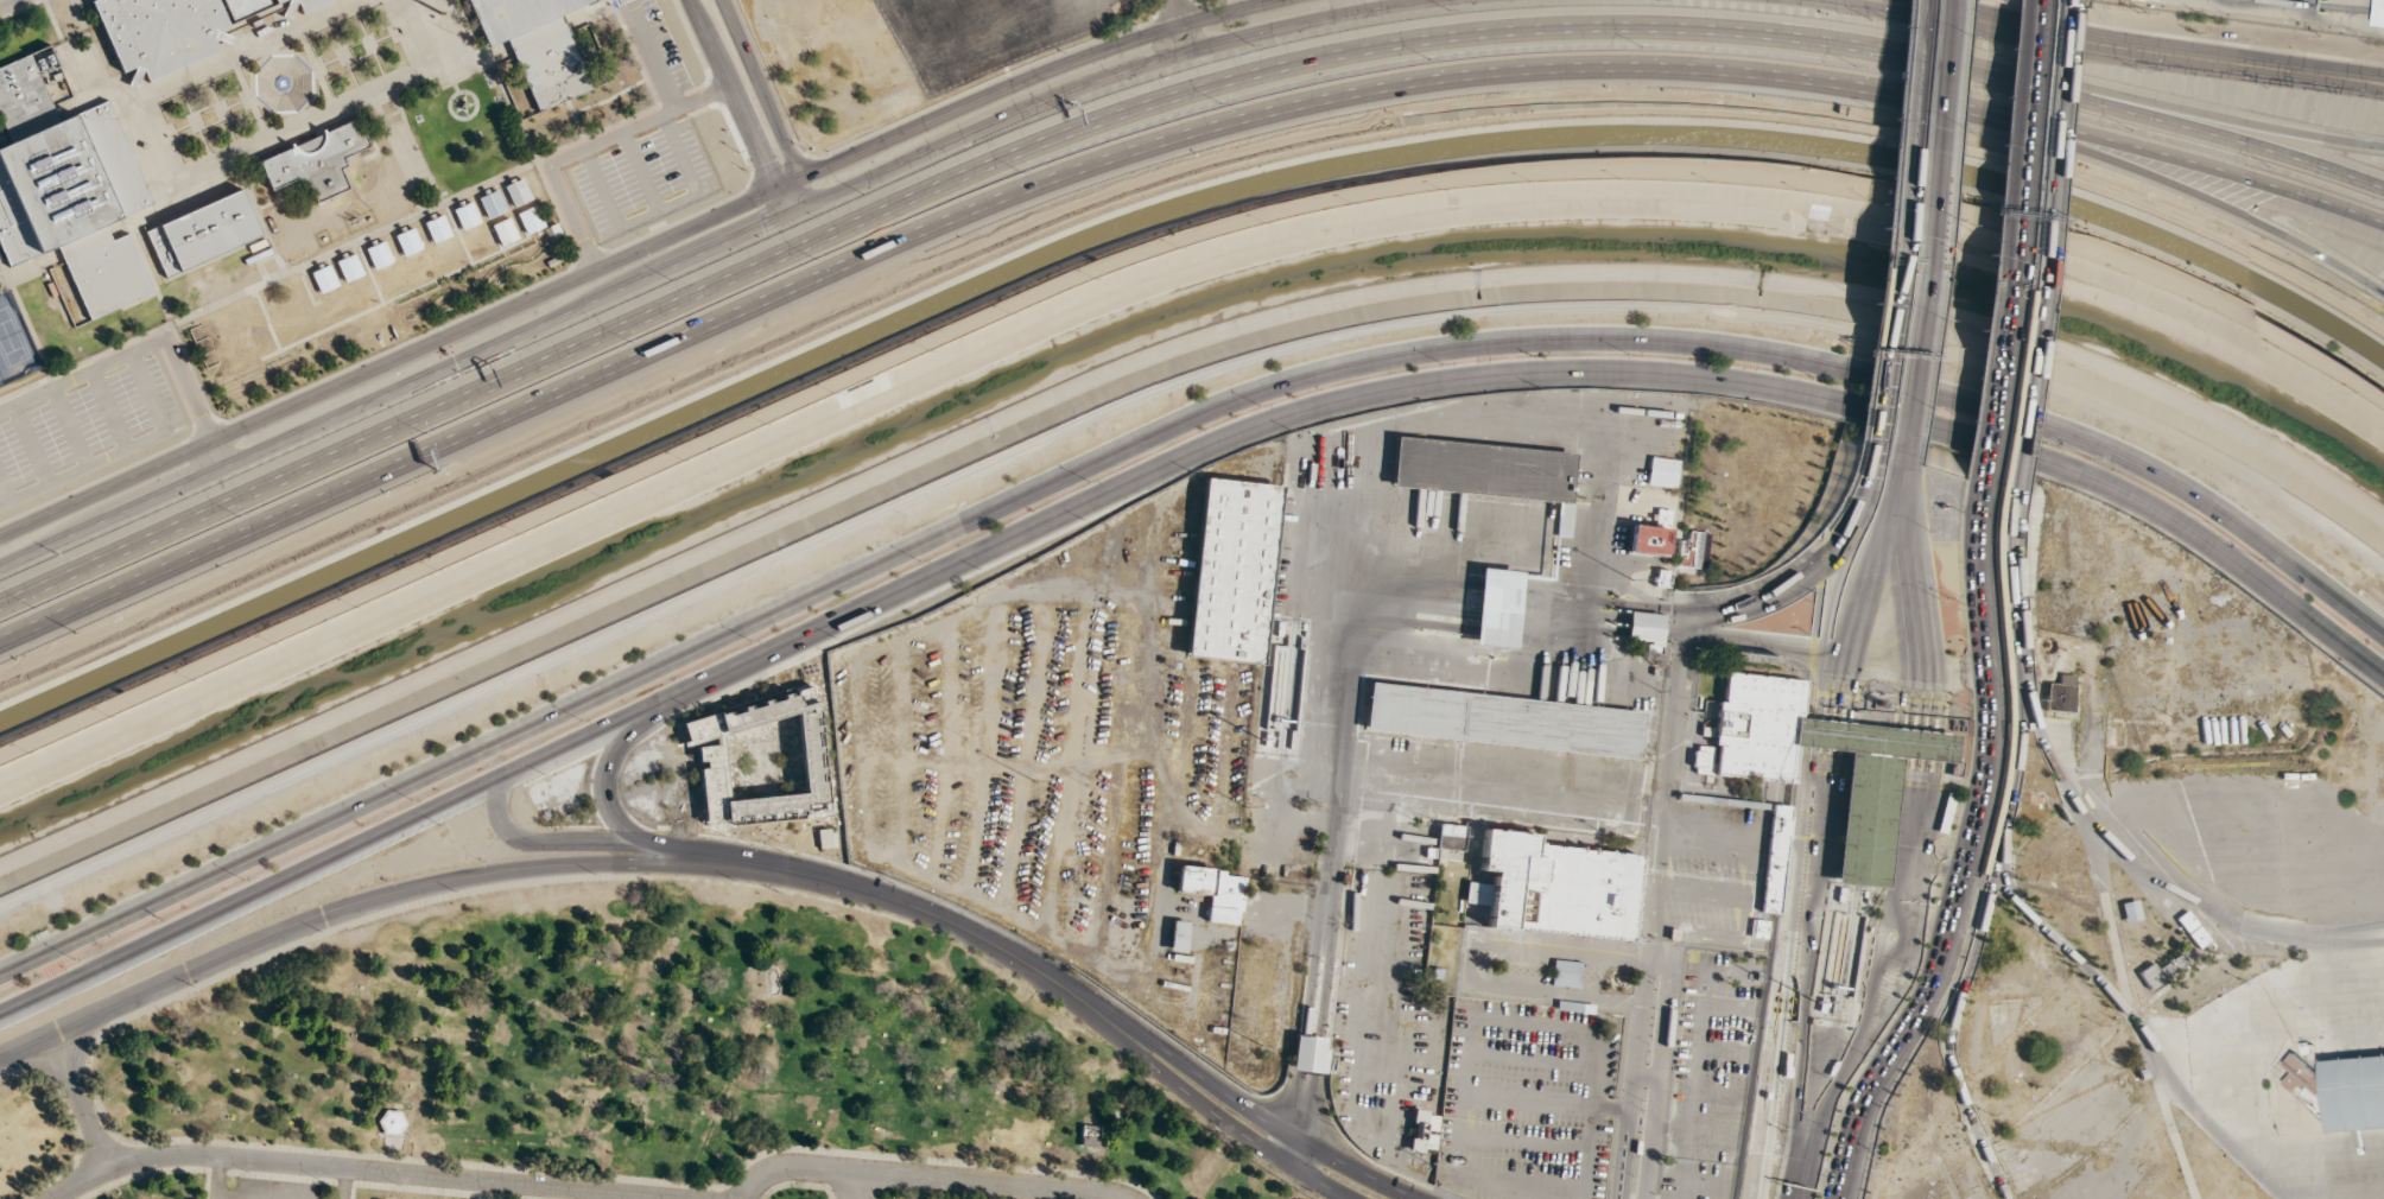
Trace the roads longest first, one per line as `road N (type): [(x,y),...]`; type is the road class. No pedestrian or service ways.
road 1 (primary): [(0,1014),(1217,438),(1346,397),(1497,370),(1625,368),(1805,389),(2060,463),(2111,482),(2221,552),(2383,674)]
road 2 (primary): [(2383,634),(2193,493),(2109,446),(1968,400),(1703,341),(1561,336),(1421,349),(1253,391),(1152,430),(350,813),(0,971)]
road 3 (motorway): [(2383,185),(1989,70),(1813,39),(1621,26),(1395,44),(1236,78),(989,165),(0,605)]
road 4 (motorway): [(0,641),(921,228),(1107,158),(1346,93),(1475,72),(1605,68),(1757,72),(1898,89),(2077,128),(2383,222)]
road 5 (secondary): [(0,1050),(292,924),(376,896),(549,864),(715,856),(855,889),(978,939),(1102,1024)]
road 6 (secondary): [(803,179),(0,536)]
road 7 (secondary): [(0,567),(785,216)]
road 8 (trunk): [(1906,462),(1927,696),(1913,823),(1870,987),(1784,1181)]
road 9 (trunk): [(1833,1198),(1869,1089),(1934,977),(1977,814),(1987,744),(1983,496)]
road 10 (trunk): [(1906,501),(1871,557),(1840,654),(1806,900),(1784,1181)]
road 11 (secondary): [(785,216),(1159,61),(1262,32),(1443,0)]
road 12 (residential): [(101,1167),(152,1153),(217,1154),(627,1198)]
road 13 (motorway): [(1898,89),(2155,176),(2383,287)]
road 14 (secondary): [(1278,0),(1091,55),(803,179)]
road 15 (secondary): [(2010,24),(2380,84)]
road 16 (residential): [(737,1198),(754,1181),(782,1173),(1092,1198)]
road 17 (motorway): [(2383,144),(2039,83)]
road 18 (motorway): [(2003,300),(2033,0)]
road 19 (motorway): [(1952,0),(1922,281)]
road 20 (primary): [(715,856),(511,837),(496,816),(502,776)]
road 21 (tertiary): [(689,0),(785,216)]
road 22 (primary): [(715,856),(617,826),(603,806),(609,754),(632,713)]
road 23 (trunk): [(1983,496),(2003,300)]
road 24 (tertiary): [(803,179),(723,0)]
road 25 (secondary): [(1816,0),(2010,24)]
road 26 (trunk): [(1922,281),(1906,462)]
road 27 (residential): [(56,1024),(101,1167)]

